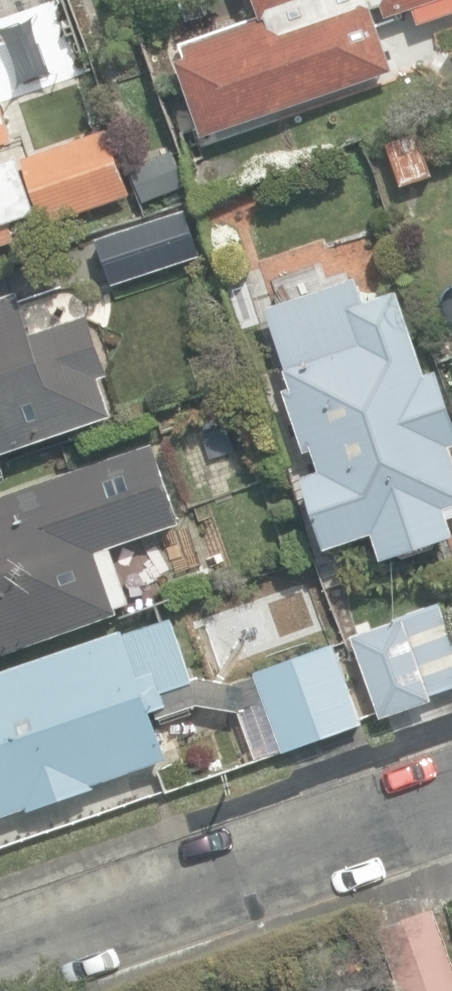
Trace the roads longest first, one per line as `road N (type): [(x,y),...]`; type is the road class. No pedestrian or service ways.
road 1 (residential): [(451,792),(0,943)]

